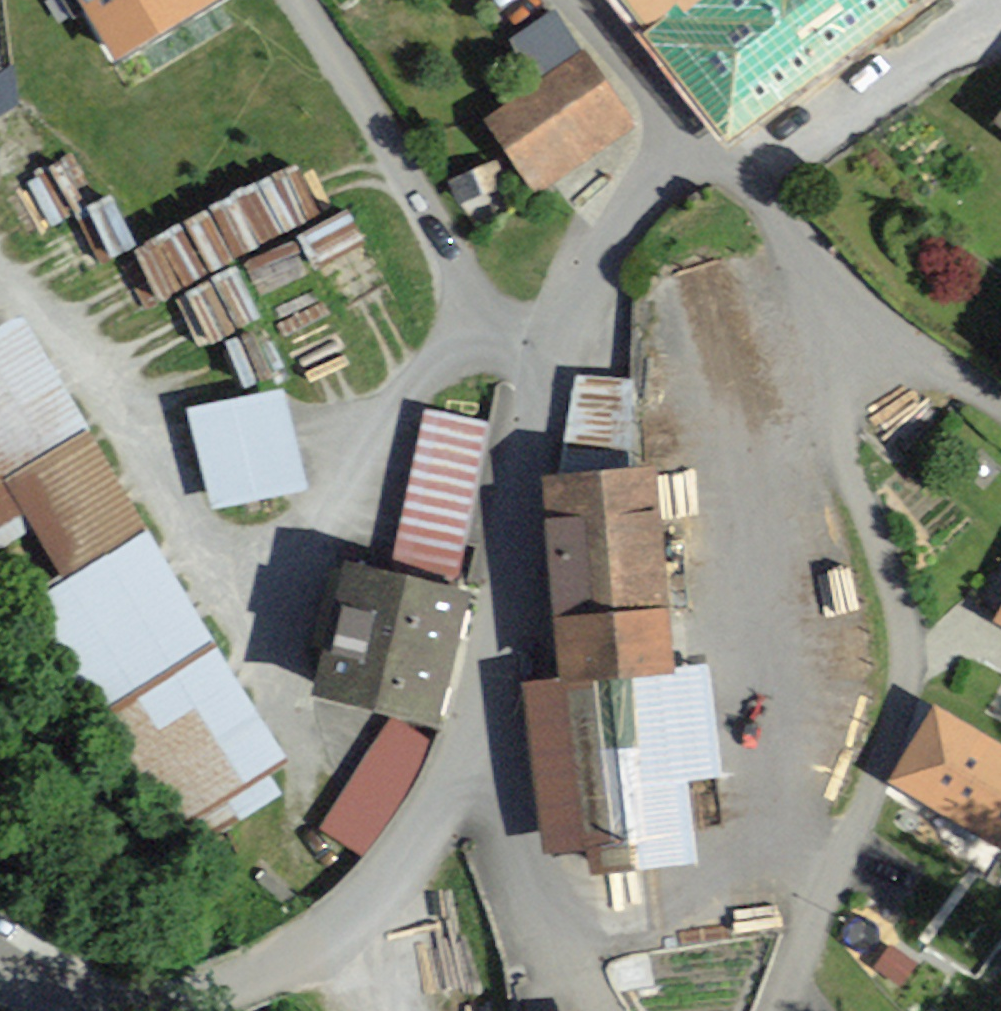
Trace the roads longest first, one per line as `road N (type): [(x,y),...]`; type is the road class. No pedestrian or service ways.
road 1 (residential): [(768,1010),(877,771),(908,669),(890,573),(849,472),(851,383),(873,308)]
road 2 (residential): [(307,0),(382,117),(485,323),(545,344)]
road 3 (residential): [(477,704),(545,344)]
road 4 (residential): [(477,704),(599,1010)]
road 5 (residential): [(298,971),(381,887),(477,704)]
road 6 (unclassified): [(0,977),(66,988),(298,971)]
road 7 (residential): [(1000,23),(920,58),(762,191)]
road 8 (residential): [(545,344),(602,245),(686,158)]
road 9 (residential): [(686,158),(572,0)]
road 10 (unclassified): [(762,191),(873,308)]
road 11 (unclassified): [(873,308),(1000,392)]
road 12 (track): [(381,887),(416,1010)]

